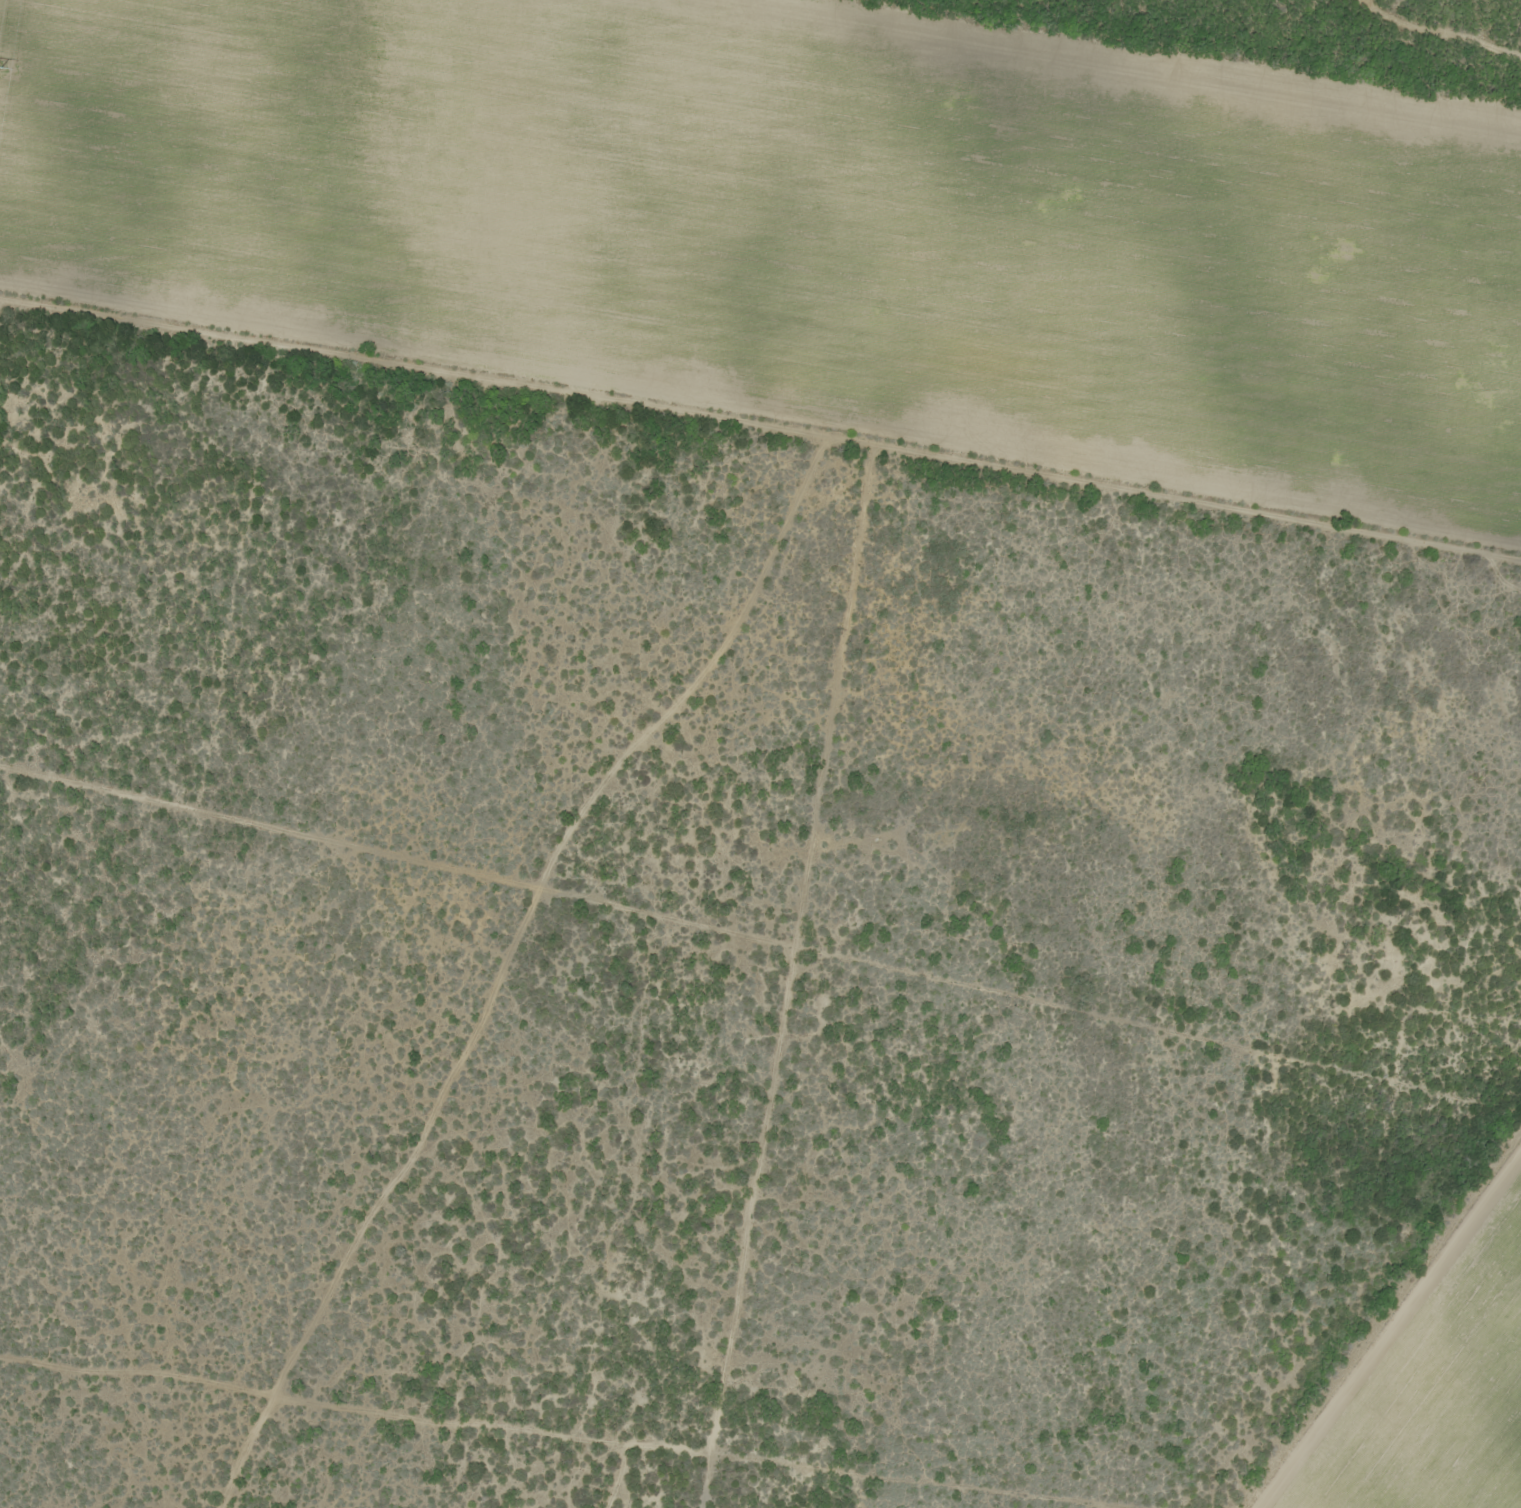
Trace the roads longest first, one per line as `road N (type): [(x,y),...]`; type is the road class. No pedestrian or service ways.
road 1 (residential): [(1226,1507),(1520,1101)]

